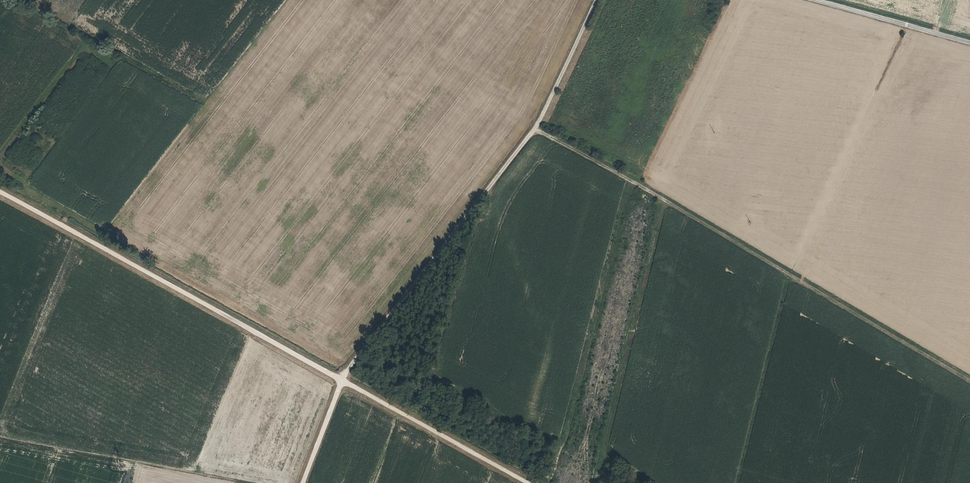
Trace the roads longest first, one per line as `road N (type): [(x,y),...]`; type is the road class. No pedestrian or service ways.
road 1 (track): [(0,194),(528,482)]
road 2 (track): [(306,482),(341,380),(533,131),(597,0)]
road 3 (track): [(533,131),(668,201),(969,382)]
road 4 (unclassified): [(811,0),(969,44)]

